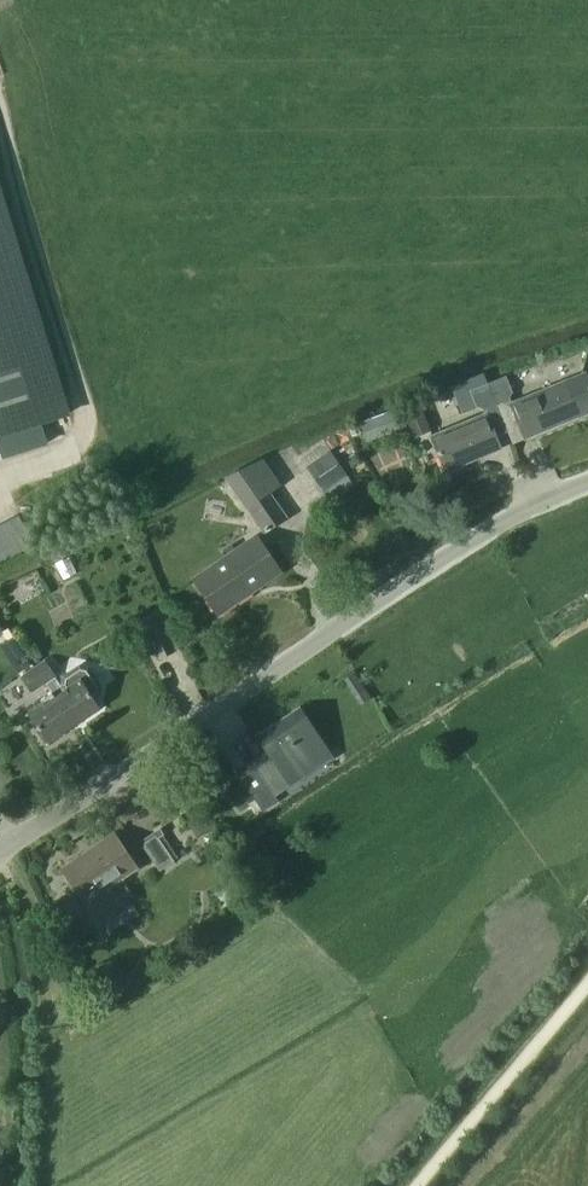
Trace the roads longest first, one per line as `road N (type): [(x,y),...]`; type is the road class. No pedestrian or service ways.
road 1 (unclassified): [(0,854),(442,559),(587,483)]
road 2 (track): [(421,1185),(587,984)]
road 3 (track): [(0,862),(38,927),(52,1028)]

